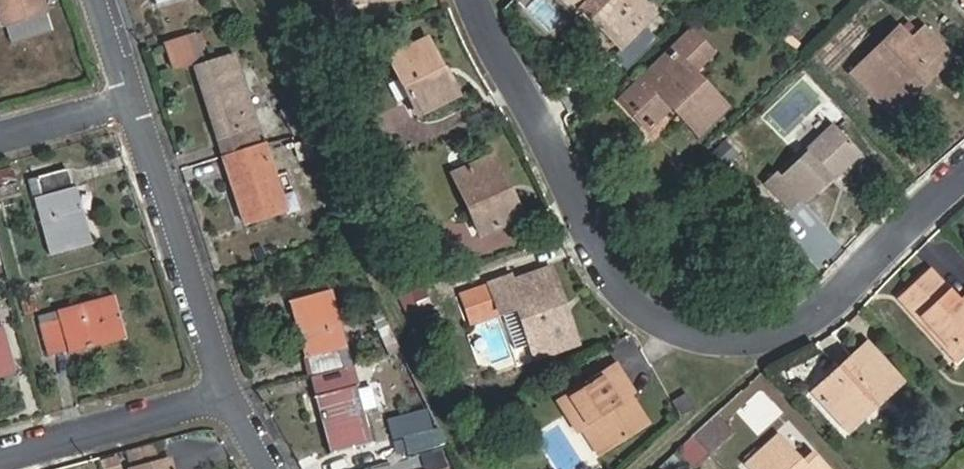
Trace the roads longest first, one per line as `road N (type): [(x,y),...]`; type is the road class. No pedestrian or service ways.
road 1 (residential): [(963,180),(796,331),(699,339),(637,288),(480,0)]
road 2 (residential): [(246,395),(144,93)]
road 3 (residential): [(0,459),(246,395)]
road 4 (residential): [(0,132),(144,93)]

